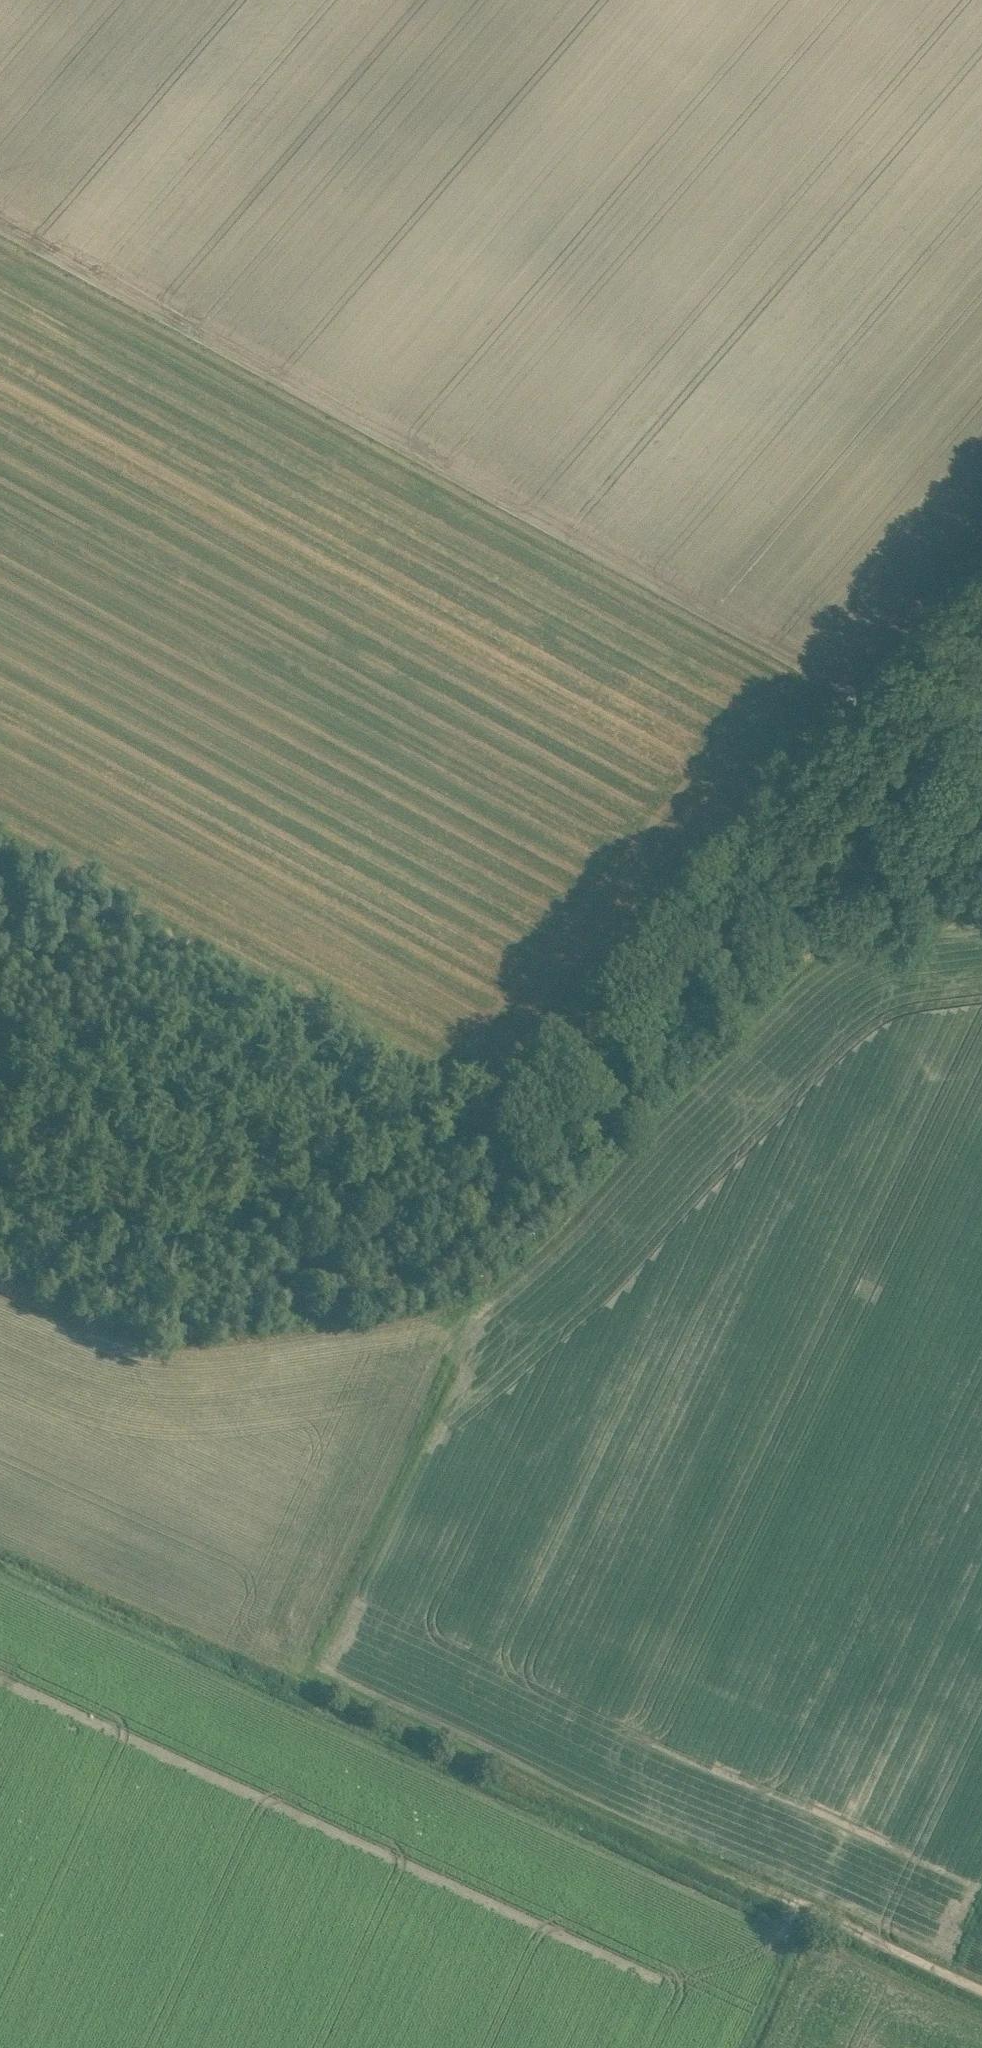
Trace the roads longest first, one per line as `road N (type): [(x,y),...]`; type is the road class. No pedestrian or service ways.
road 1 (track): [(0,1203),(116,1258),(210,1272),(287,1271),(348,1254),(450,1203),(570,1101),(981,608)]
road 2 (track): [(981,1991),(749,1886)]

